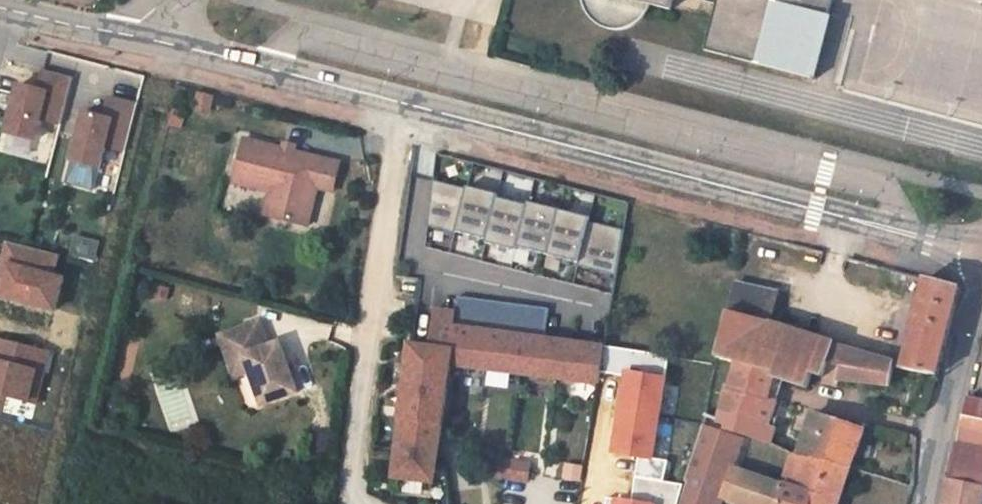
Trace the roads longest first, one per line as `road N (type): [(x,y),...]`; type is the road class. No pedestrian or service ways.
road 1 (unclassified): [(403,104),(981,254)]
road 2 (unclassified): [(0,8),(403,104)]
road 3 (residential): [(403,104),(352,499)]
road 4 (unclassified): [(981,297),(922,503)]

